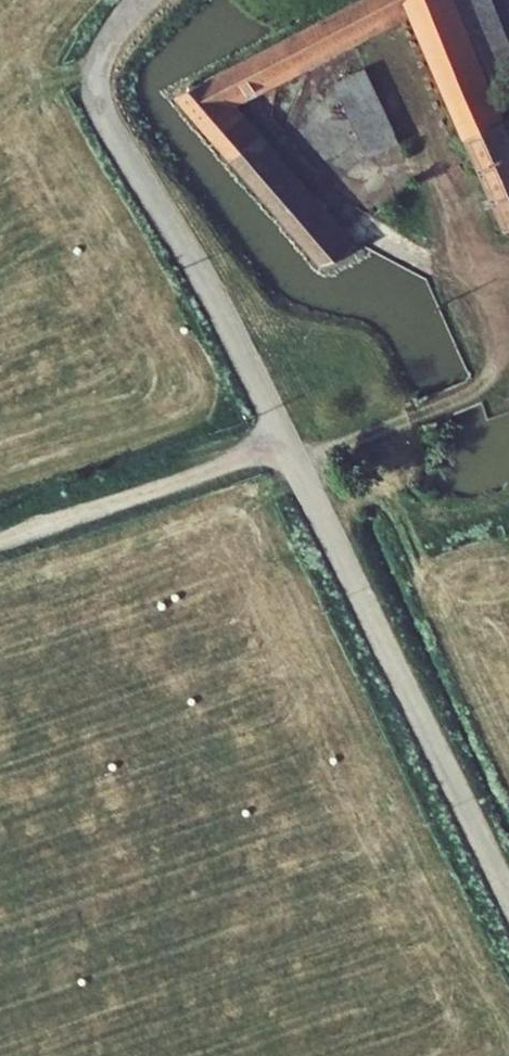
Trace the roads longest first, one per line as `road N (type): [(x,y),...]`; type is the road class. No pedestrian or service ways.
road 1 (unclassified): [(141,0),(104,55),(101,104),(214,301),(508,895)]
road 2 (track): [(287,445),(0,542)]

